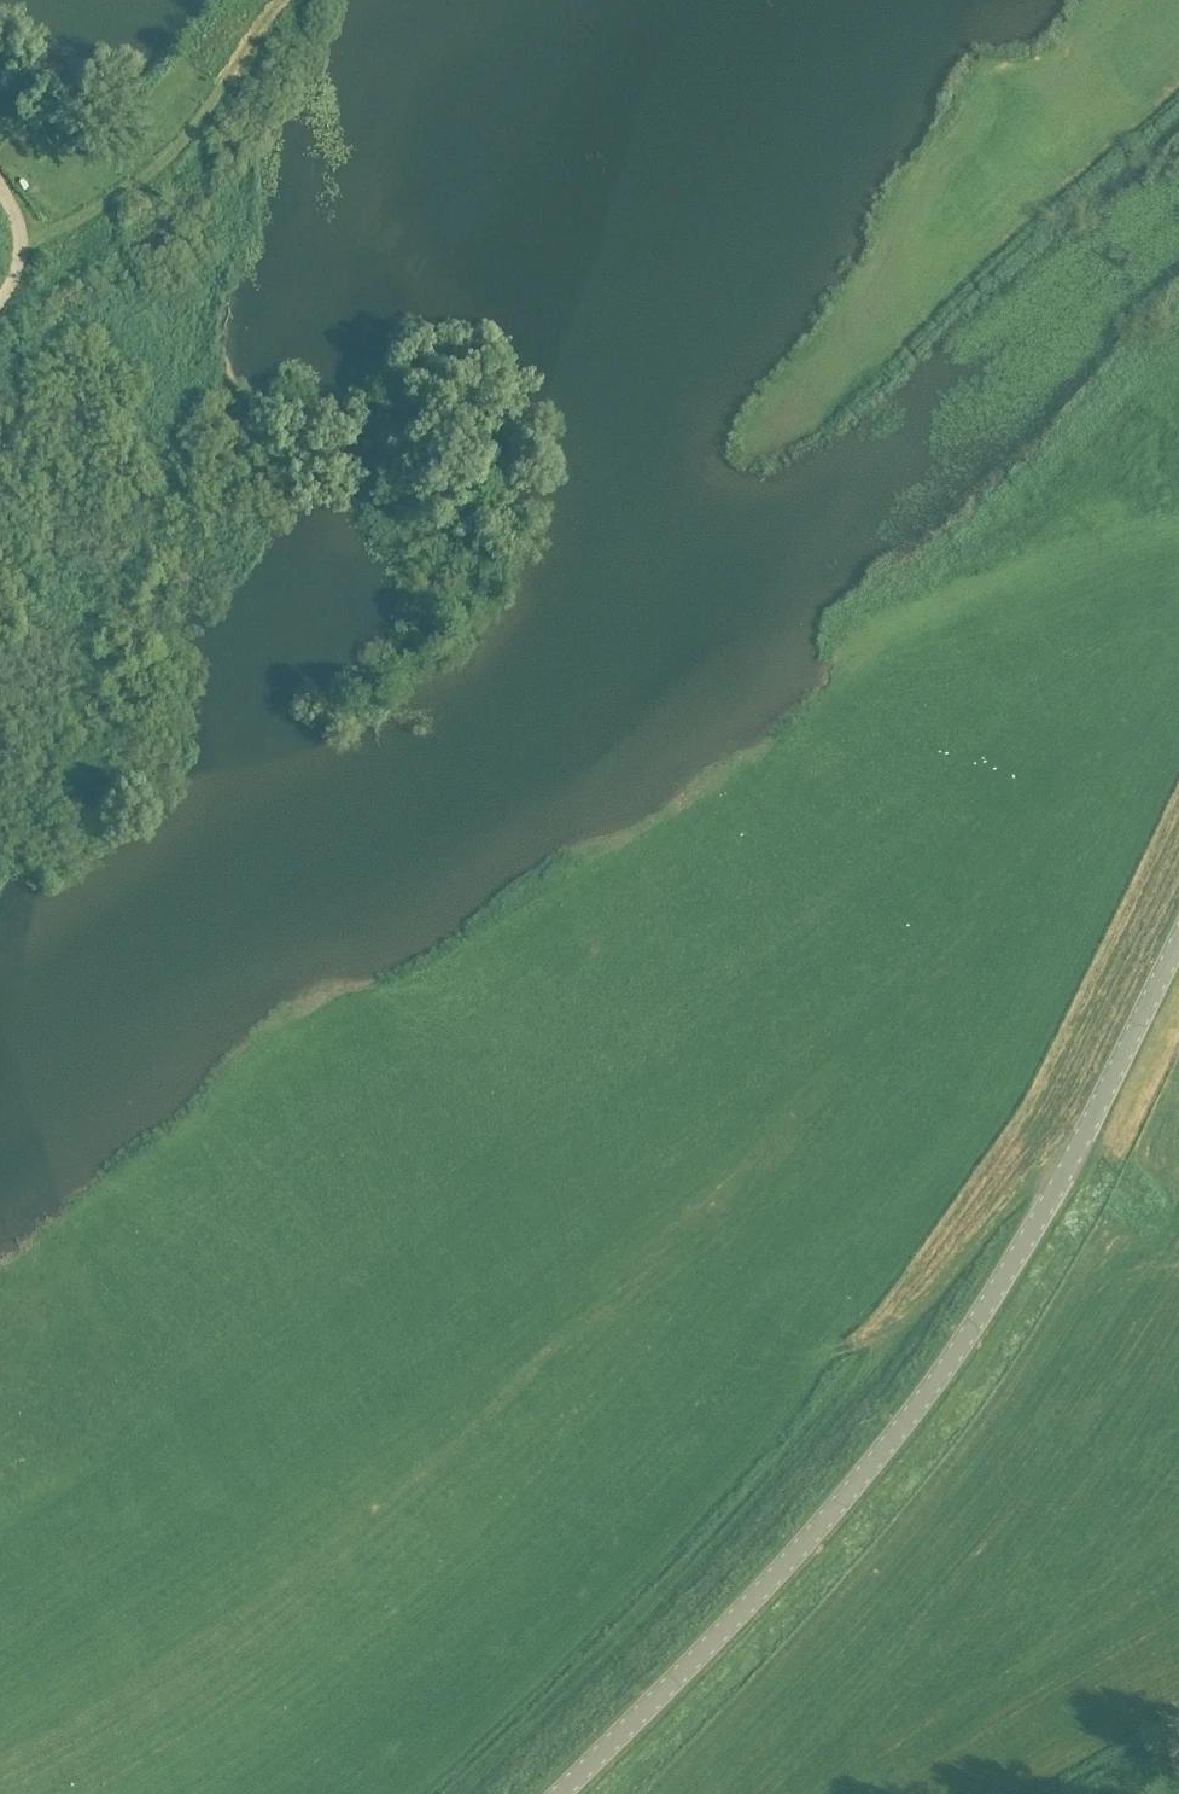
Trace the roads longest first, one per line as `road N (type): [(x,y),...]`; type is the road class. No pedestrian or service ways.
road 1 (tertiary): [(558,1793),(752,1597),(937,1378),(1005,1275),(1098,1104),(1178,929)]

